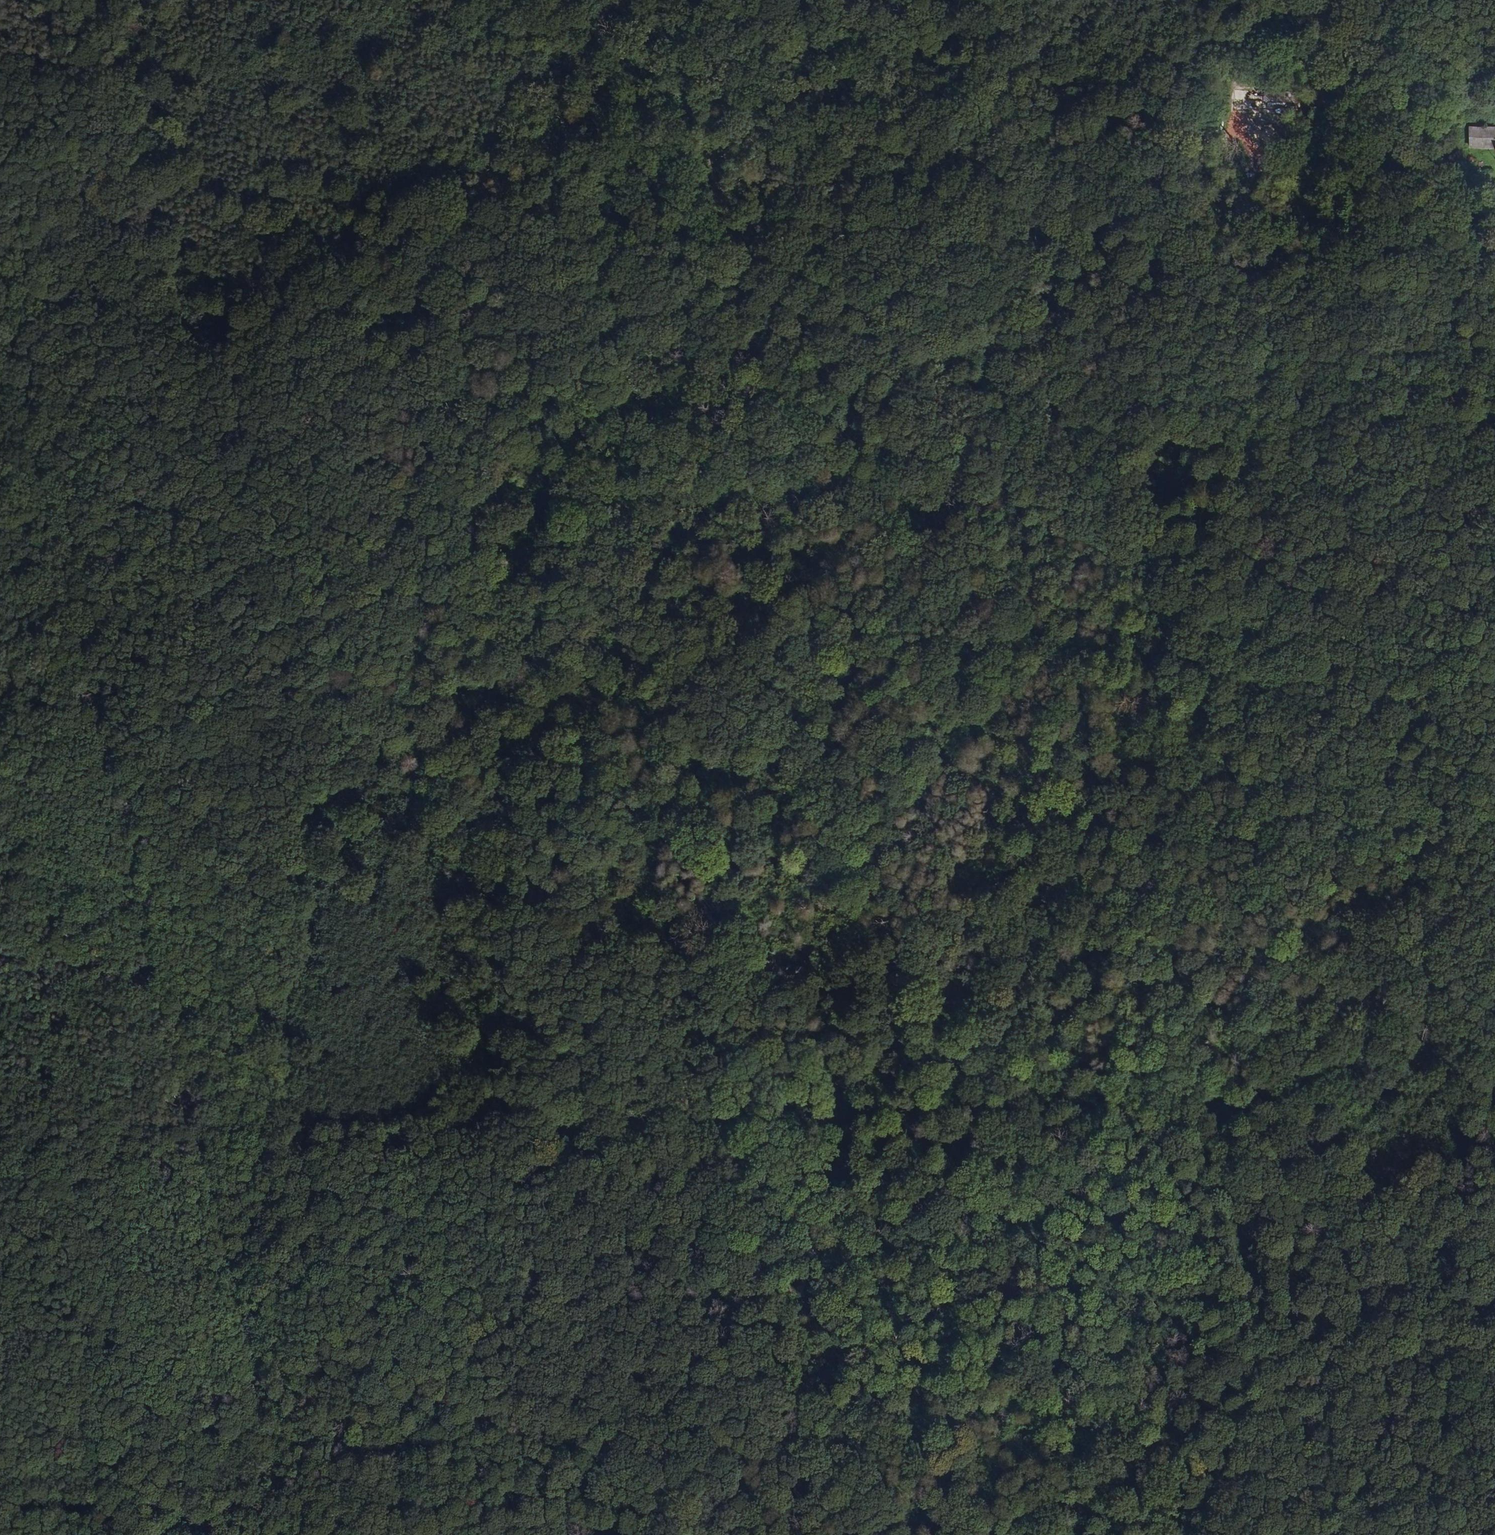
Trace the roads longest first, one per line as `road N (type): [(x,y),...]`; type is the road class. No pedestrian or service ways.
road 1 (track): [(0,1131),(1494,1101)]
road 2 (track): [(704,0),(709,109),(857,1115)]

